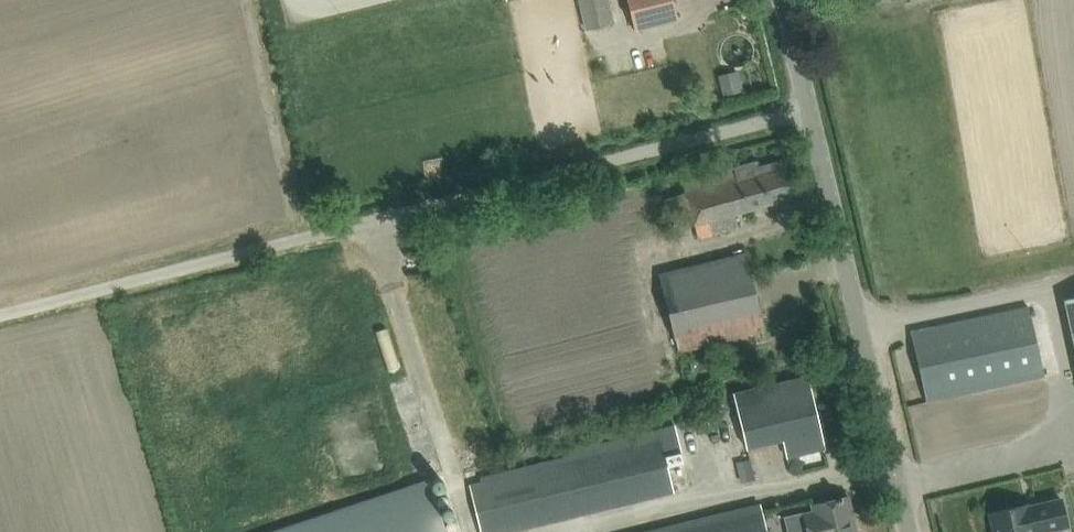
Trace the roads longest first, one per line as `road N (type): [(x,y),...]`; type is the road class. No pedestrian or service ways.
road 1 (unclassified): [(0,314),(809,111)]
road 2 (unclassified): [(915,531),(809,111)]

